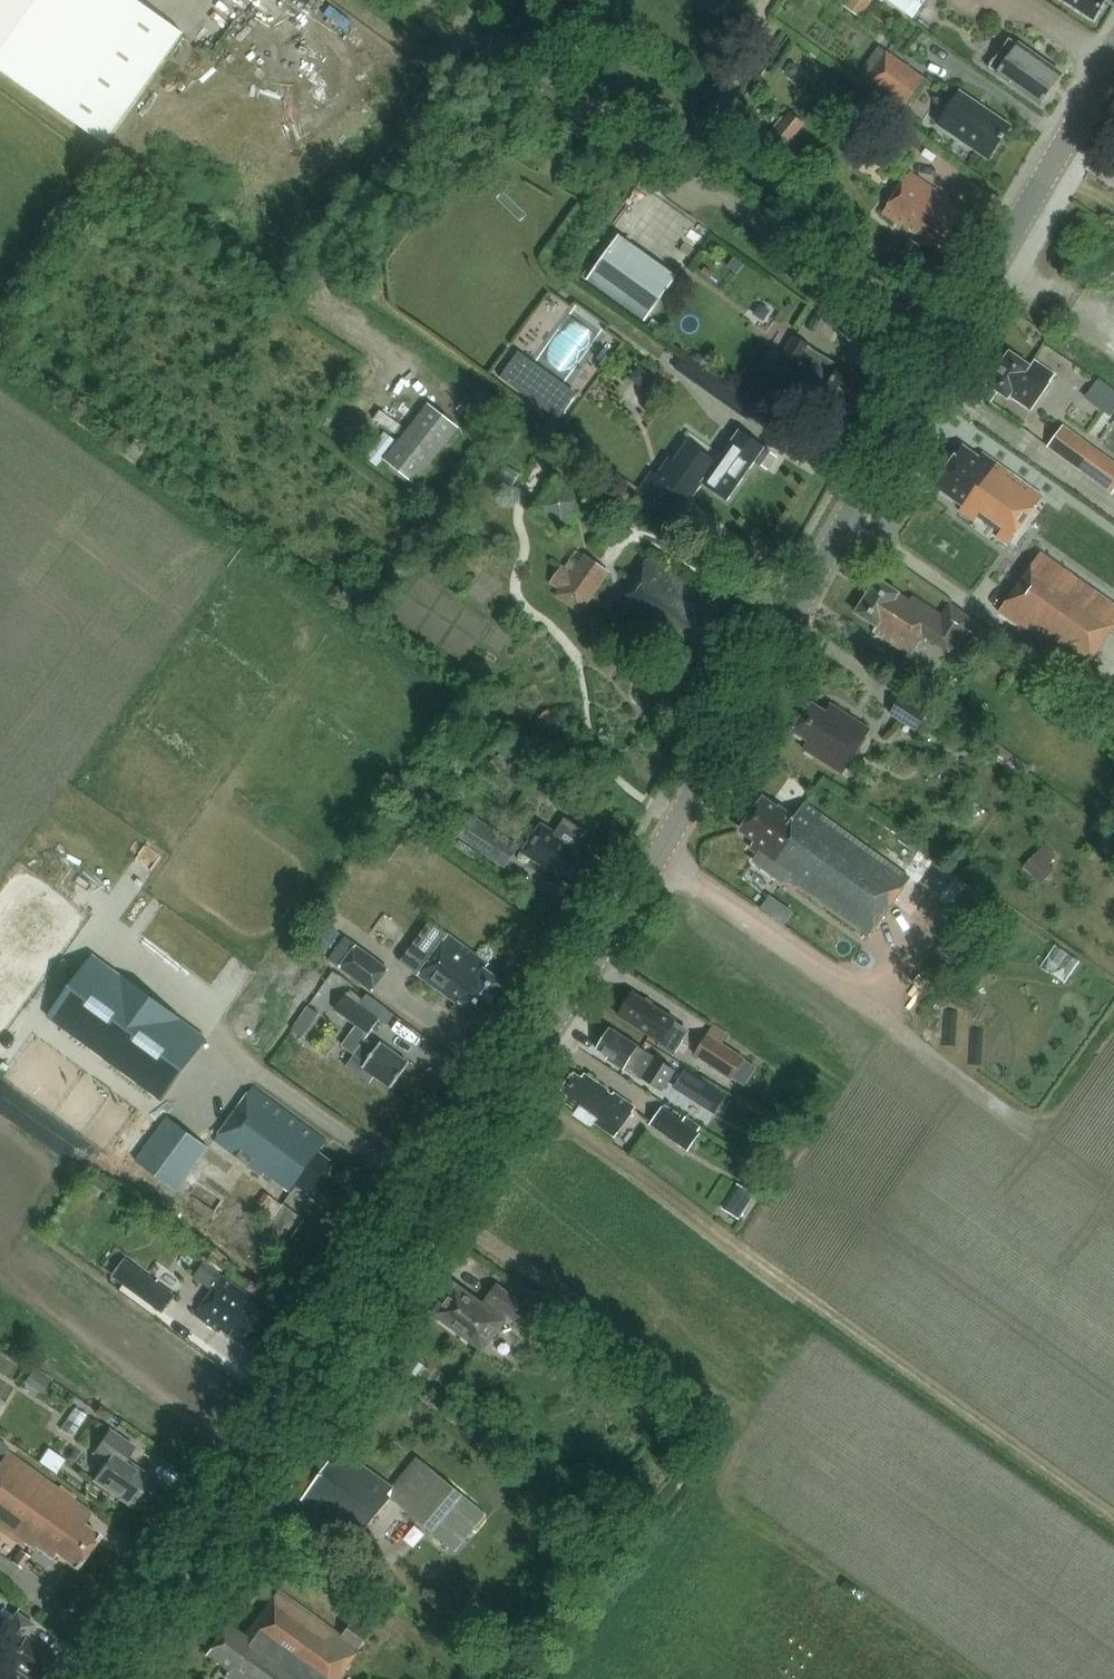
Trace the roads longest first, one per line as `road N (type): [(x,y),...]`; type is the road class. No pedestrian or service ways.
road 1 (secondary): [(102,1678),(631,902),(950,337)]
road 2 (unclassified): [(950,337),(742,214),(441,0)]
road 3 (track): [(473,23),(315,267),(332,303),(392,345),(409,375)]
road 4 (secondary): [(950,337),(1113,57)]

